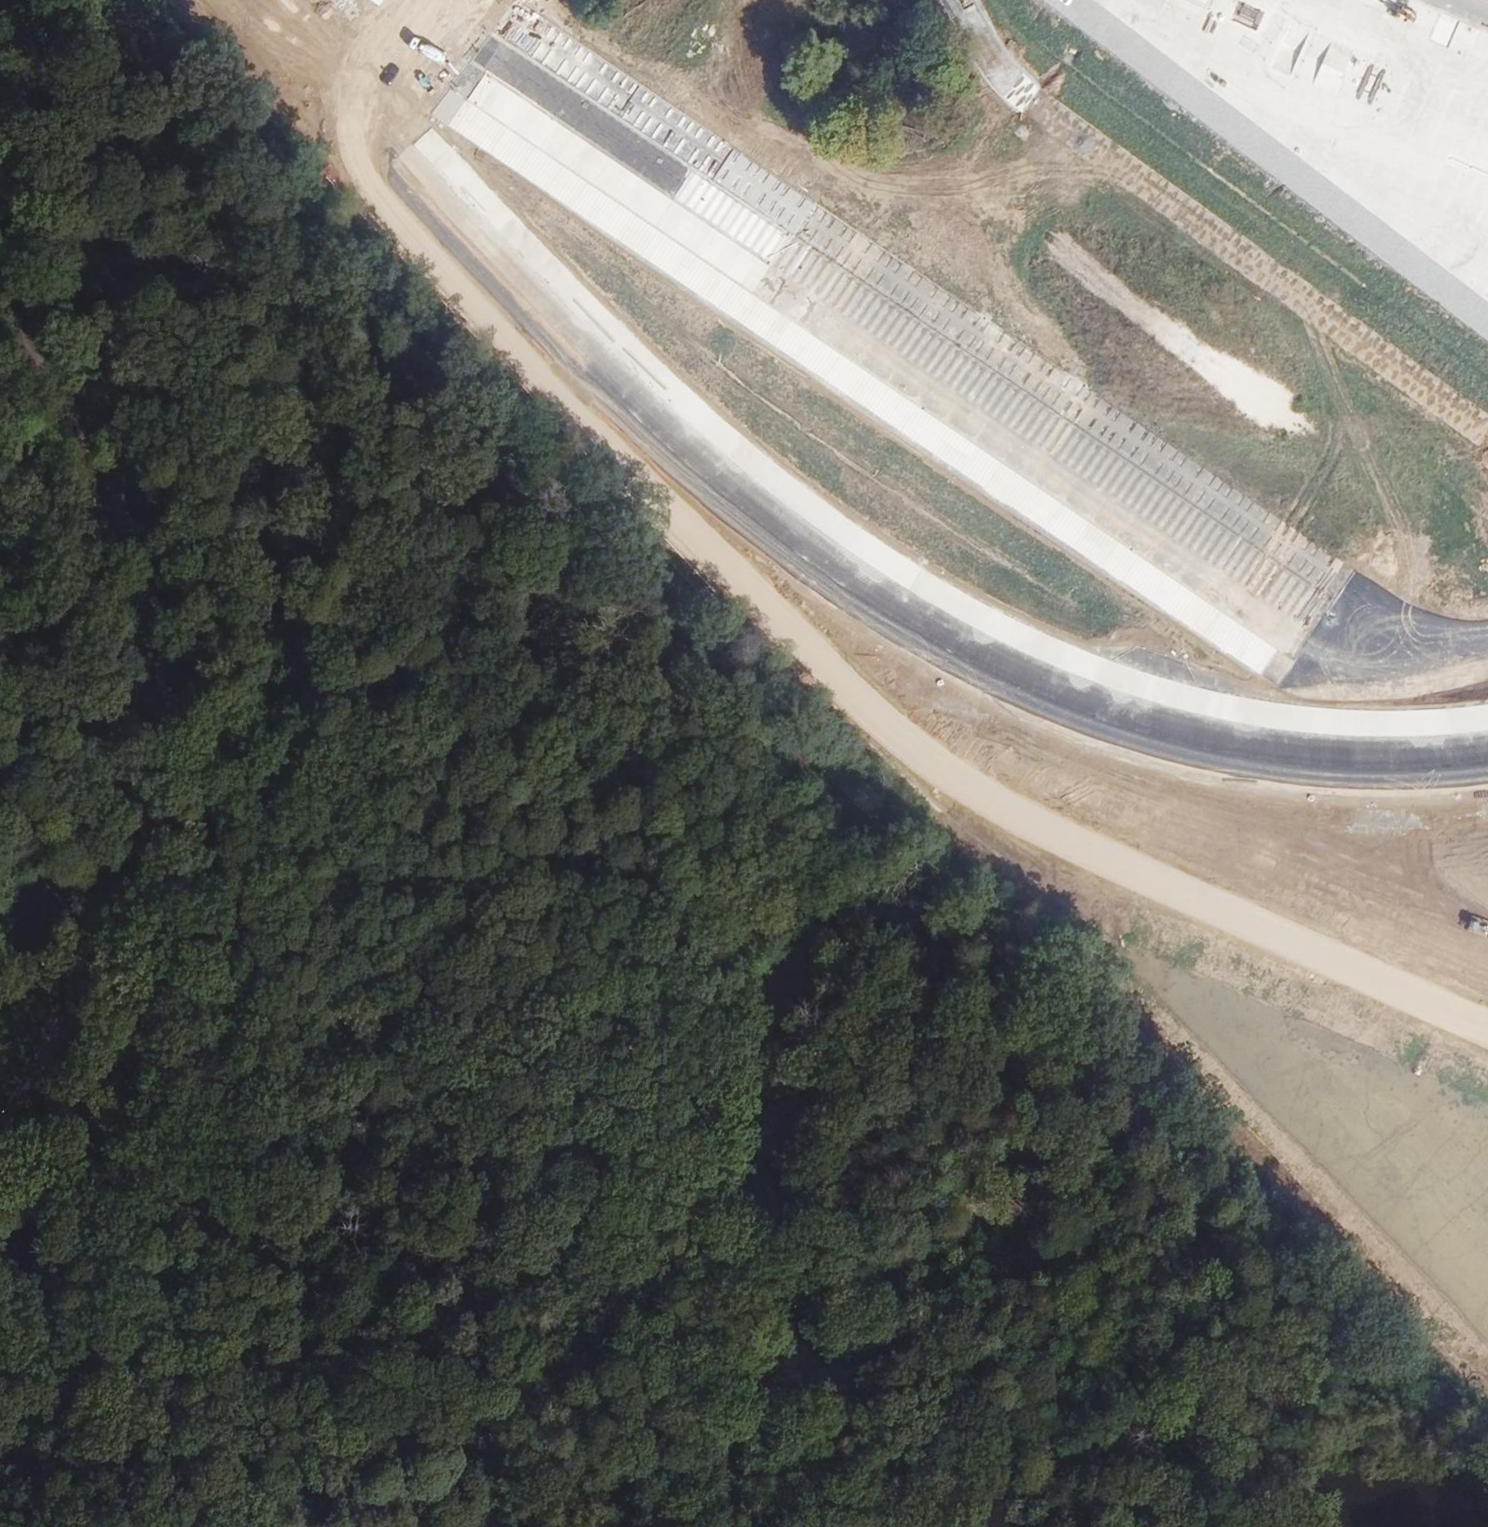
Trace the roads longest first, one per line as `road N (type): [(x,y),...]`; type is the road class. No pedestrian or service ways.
road 1 (track): [(0,1157),(54,1020),(127,884),(180,710),(171,592),(137,488),(0,241)]

